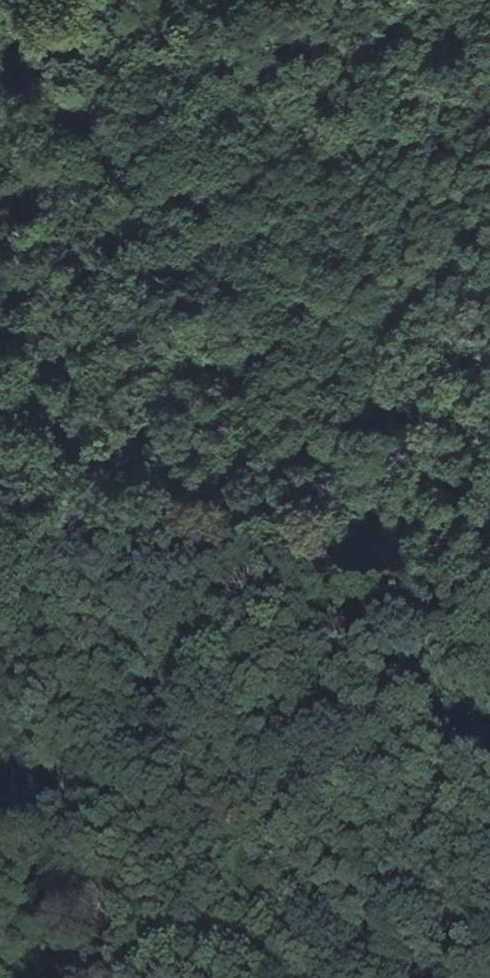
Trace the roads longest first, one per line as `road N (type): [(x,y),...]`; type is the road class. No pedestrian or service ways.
road 1 (track): [(0,539),(316,515),(422,524),(489,478)]
road 2 (track): [(99,0),(75,51),(51,180),(0,267)]

